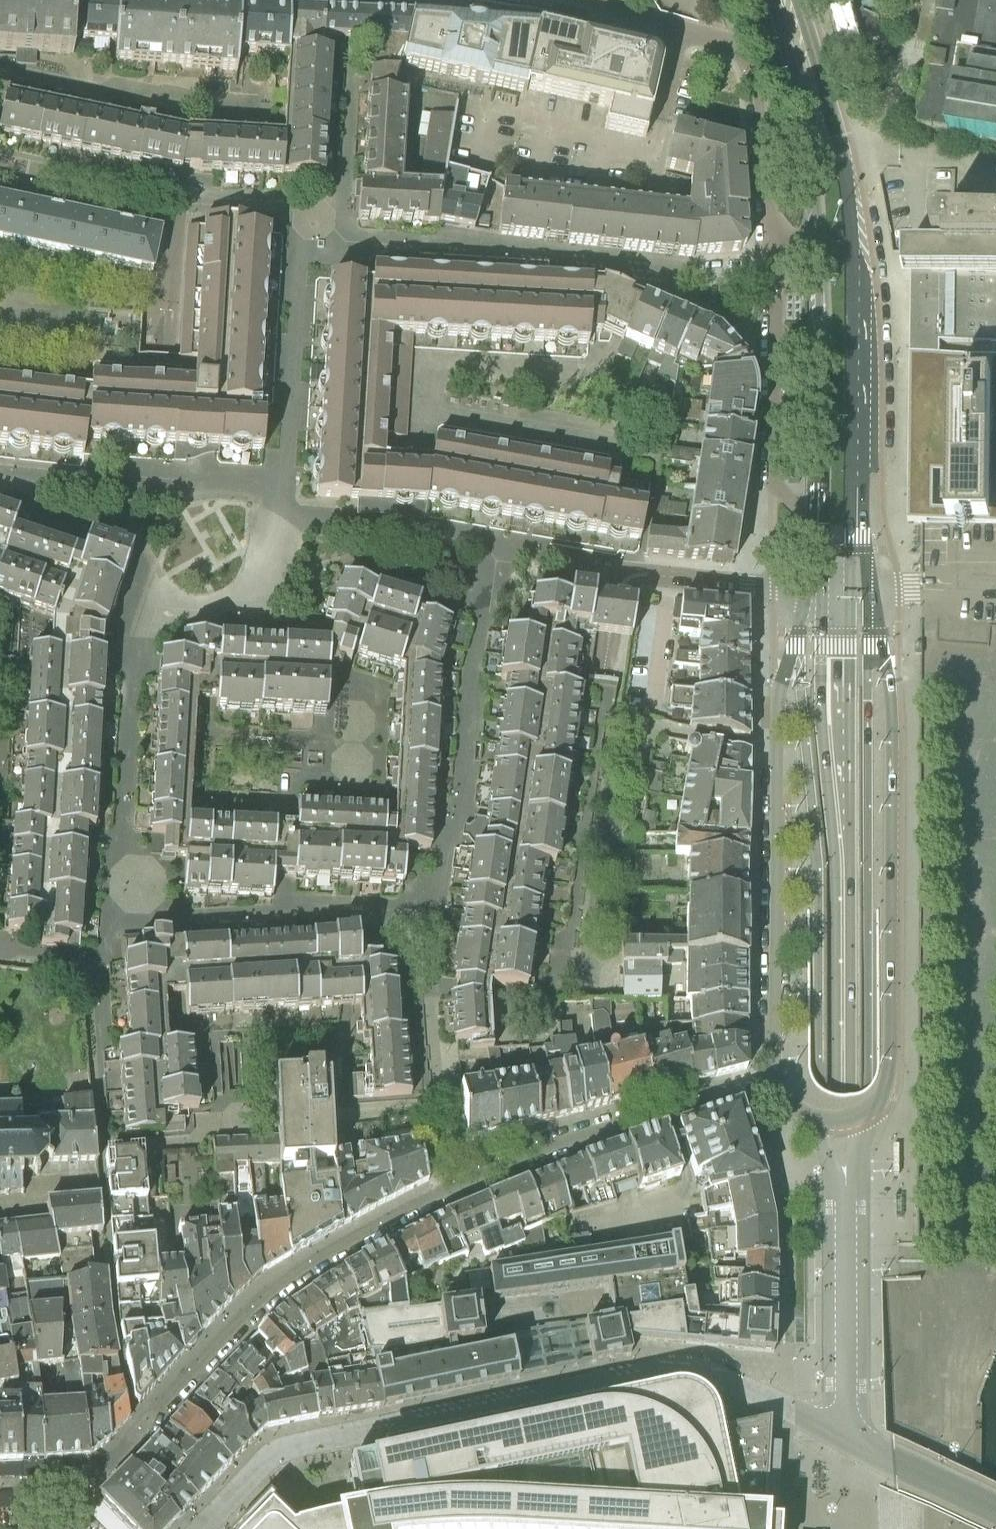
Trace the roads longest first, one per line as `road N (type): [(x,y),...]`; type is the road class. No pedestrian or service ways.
road 1 (secondary): [(816,584),(836,875),(846,1528)]
road 2 (secondary): [(861,1528),(849,585)]
road 3 (residential): [(777,1079),(518,1160),(418,1203),(305,1266),(254,1305),(83,1487),(76,1528)]
road 4 (residential): [(202,1528),(264,1462),(292,1447),(660,1368),(710,1373),(847,1436)]
road 5 (residential): [(839,1123),(881,1100),(891,1049),(890,684),(854,499)]
road 6 (secondary): [(854,499),(855,247),(844,156),(798,0)]
road 7 (residential): [(816,584),(774,710),(777,1079)]
road 8 (residential): [(839,1123),(847,1436)]
road 9 (residential): [(685,33),(738,49),(755,71),(773,269)]
road 10 (residential): [(0,161),(177,198),(167,298)]
road 11 (secondary): [(818,238),(817,518)]
road 12 (residential): [(773,269),(776,488),(817,518)]
road 13 (secondary): [(772,0),(800,101),(818,238)]
road 14 (residential): [(816,584),(632,572)]
road 15 (residential): [(847,1436),(995,1513)]

